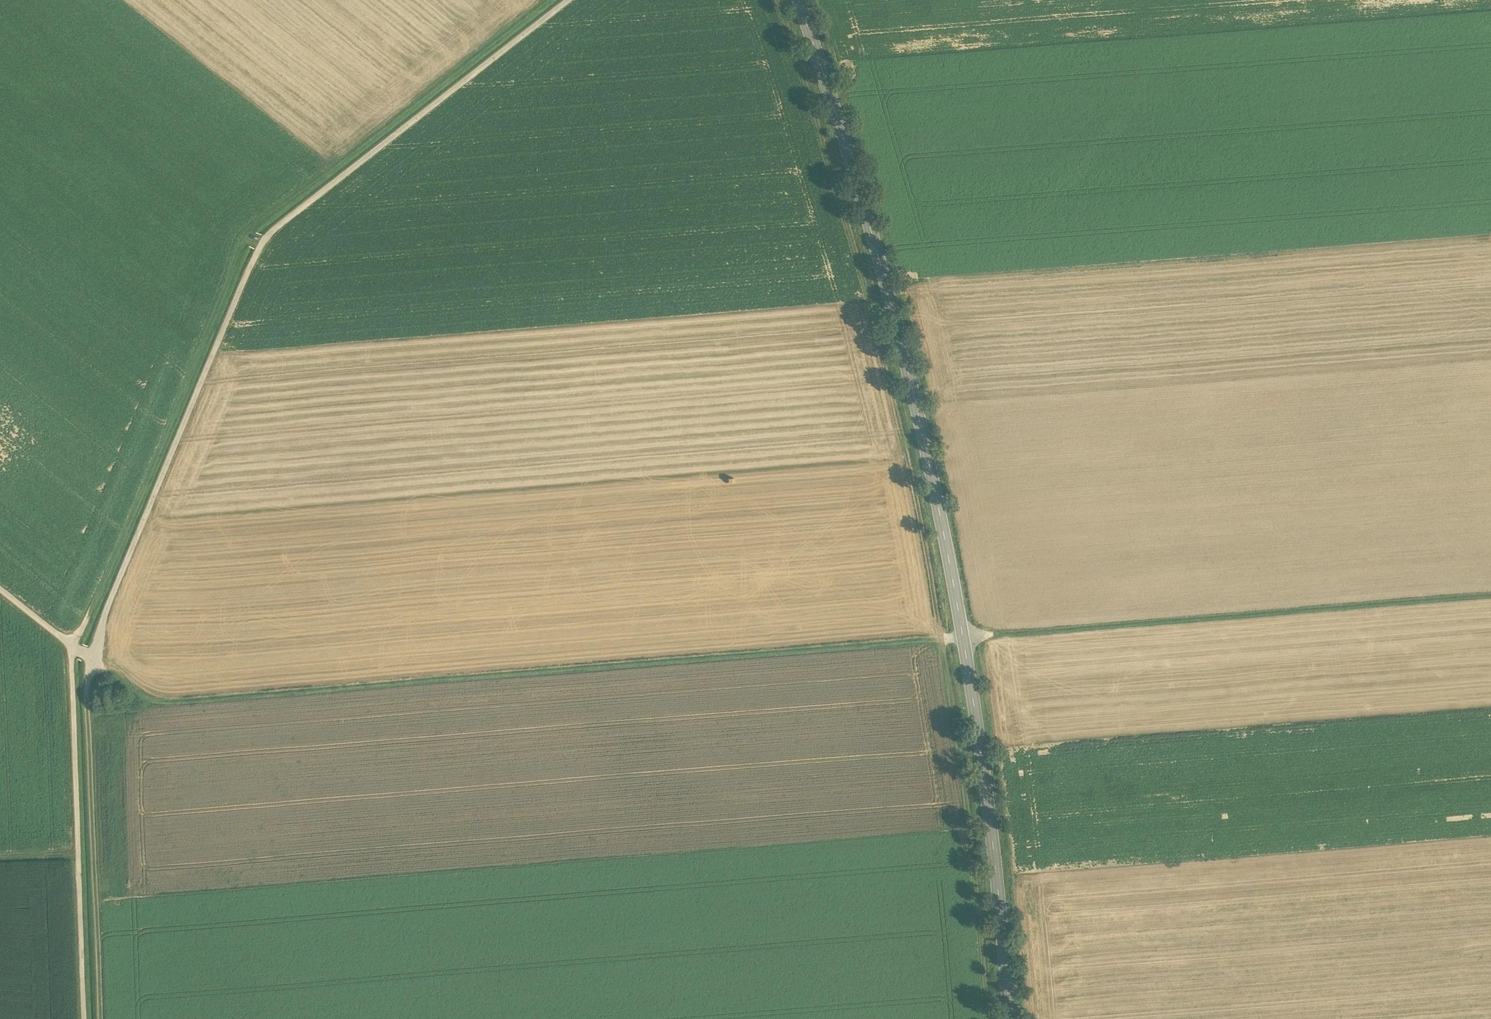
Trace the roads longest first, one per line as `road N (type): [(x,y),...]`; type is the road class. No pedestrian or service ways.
road 1 (track): [(93,660),(150,697),(168,699),(941,635),(1490,602)]
road 2 (secondary): [(1010,1018),(971,682),(893,288),(793,0)]
road 3 (track): [(775,0),(860,254),(915,492),(957,730),(988,1018)]
road 4 (track): [(568,0),(269,251),(107,612),(93,660)]
road 5 (track): [(0,589),(73,647),(84,1018)]
road 6 (track): [(269,251),(243,248),(196,380),(91,607)]
road 7 (track): [(100,1018),(93,660)]

